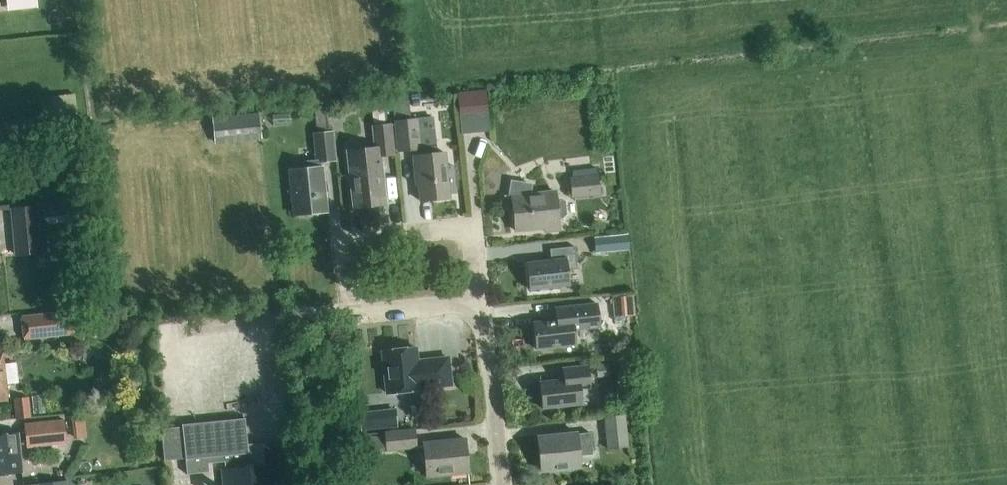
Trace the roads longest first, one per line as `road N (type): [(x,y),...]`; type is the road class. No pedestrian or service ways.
road 1 (unclassified): [(479,301),(351,317),(342,244),(471,229)]
road 2 (unclassified): [(500,484),(479,301)]

